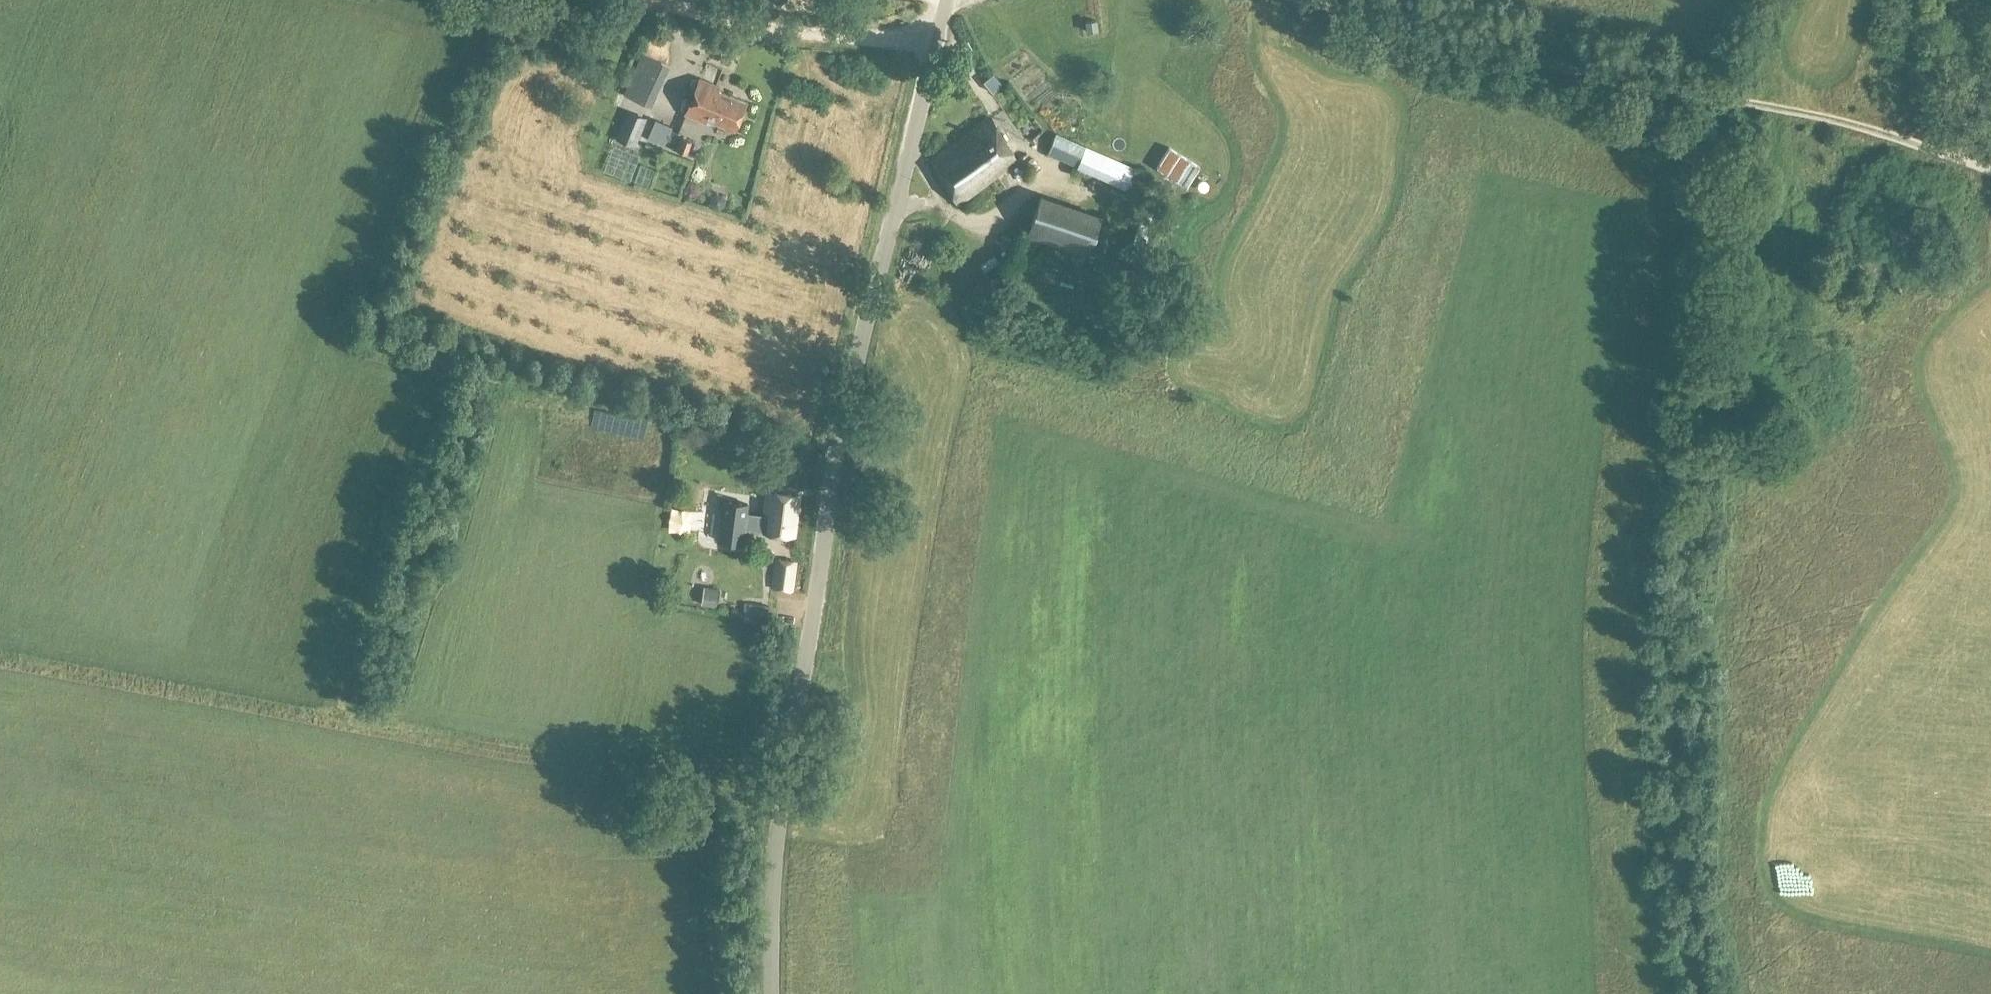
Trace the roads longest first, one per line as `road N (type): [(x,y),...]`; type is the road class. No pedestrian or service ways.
road 1 (tertiary): [(773,993),(777,807),(851,385),(948,0)]
road 2 (track): [(1990,171),(1819,120),(1290,0)]
road 3 (track): [(630,0),(791,33),(939,41)]

